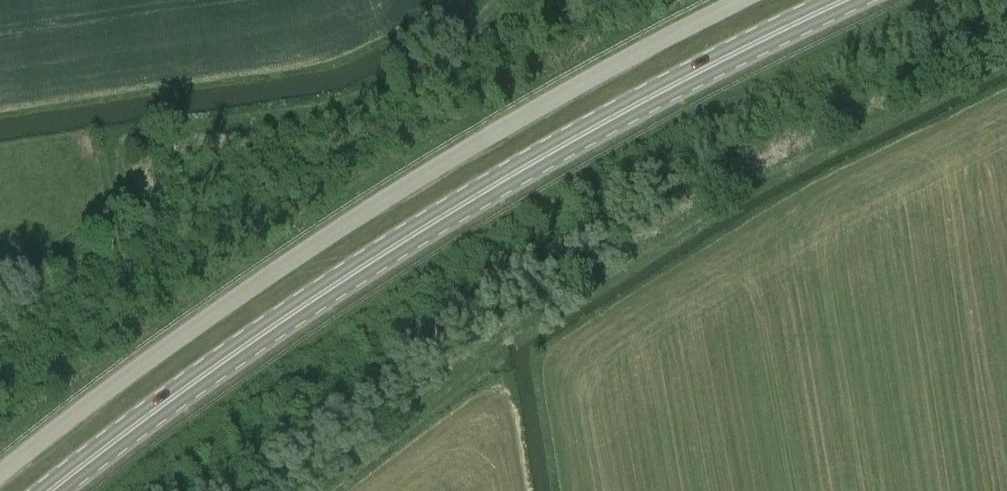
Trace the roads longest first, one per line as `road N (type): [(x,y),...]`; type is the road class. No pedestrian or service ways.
road 1 (primary): [(56,490),(418,230),(622,106),(844,0)]
road 2 (unclassified): [(0,476),(74,413),(285,264),(495,136),(746,0)]

